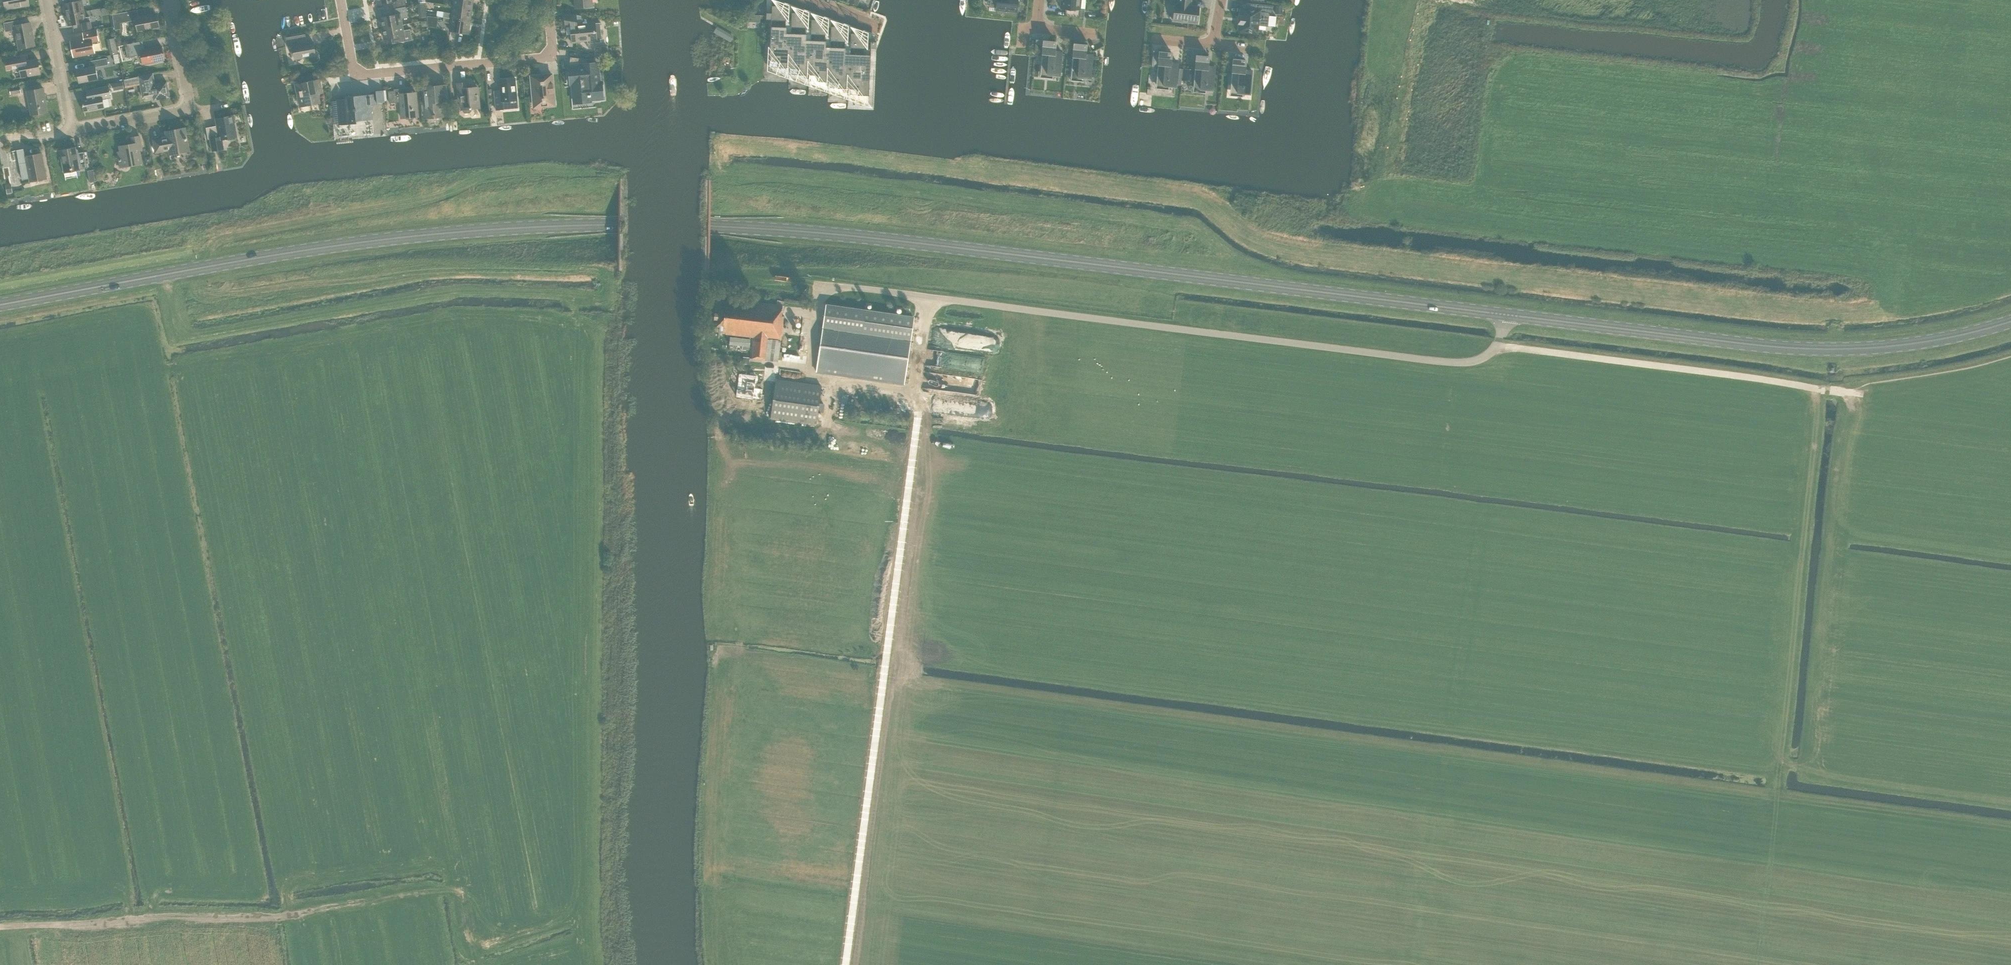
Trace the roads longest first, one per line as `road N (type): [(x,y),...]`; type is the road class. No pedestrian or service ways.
road 1 (primary): [(1503,316),(878,238),(619,225),(394,238),(0,305)]
road 2 (unclassified): [(822,285),(1445,363),(1475,362),(1495,350),(1503,316)]
road 3 (track): [(844,964),(918,410),(914,392),(807,377)]
road 4 (primary): [(2010,322),(1921,344),(1795,349),(1503,316)]
road 5 (track): [(0,929),(252,915),(384,895)]
road 6 (track): [(1498,346),(1863,394)]
road 7 (residential): [(341,0),(356,75),(545,57),(552,49),(549,0)]
road 8 (residential): [(168,0),(189,108),(72,133)]
road 9 (residential): [(72,133),(48,0)]

